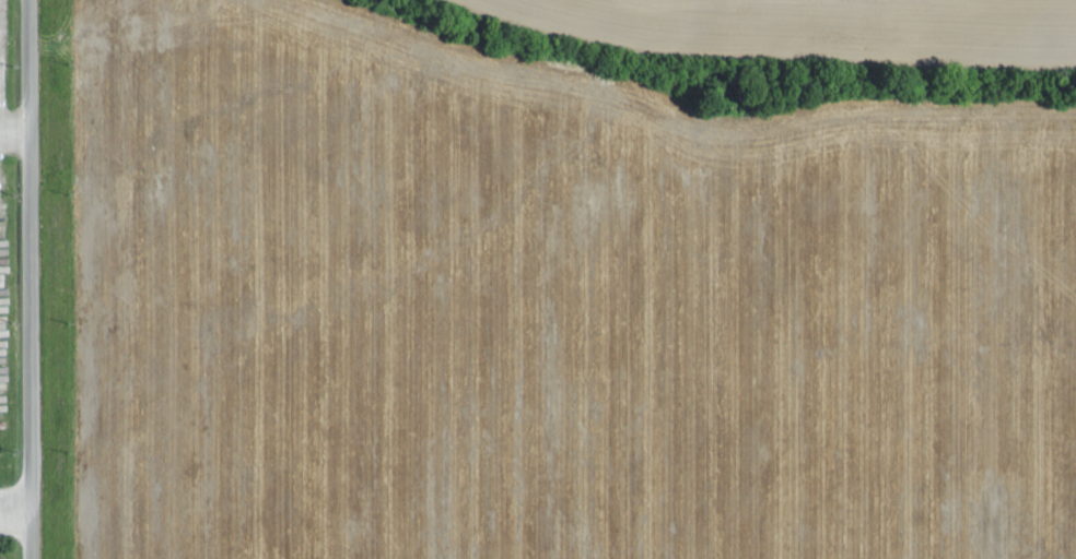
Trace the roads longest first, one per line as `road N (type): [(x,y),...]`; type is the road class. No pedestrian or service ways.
road 1 (residential): [(31,558),(30,0)]

